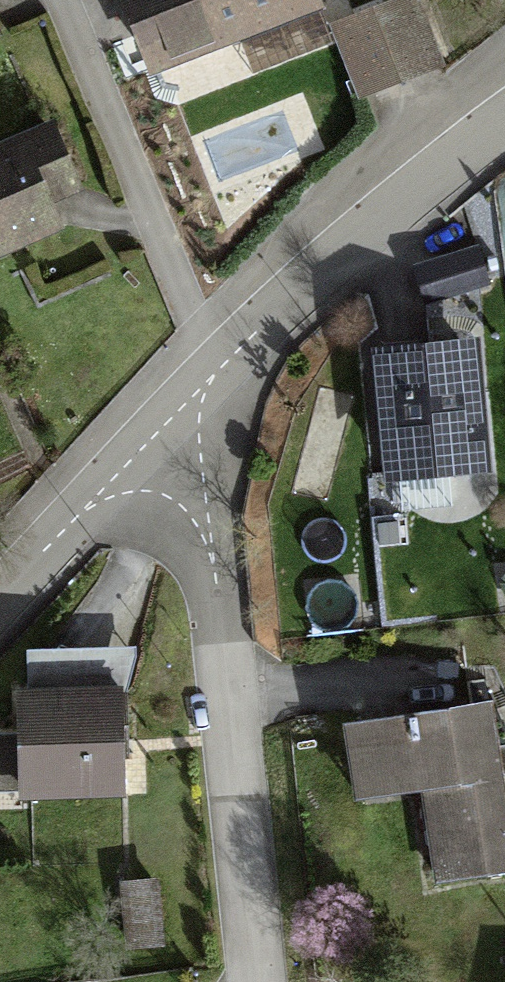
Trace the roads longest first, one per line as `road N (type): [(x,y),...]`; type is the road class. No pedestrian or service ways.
road 1 (residential): [(155,438),(195,543),(248,981)]
road 2 (residential): [(155,438),(215,370),(461,142),(504,112)]
road 3 (residential): [(0,600),(155,438)]

